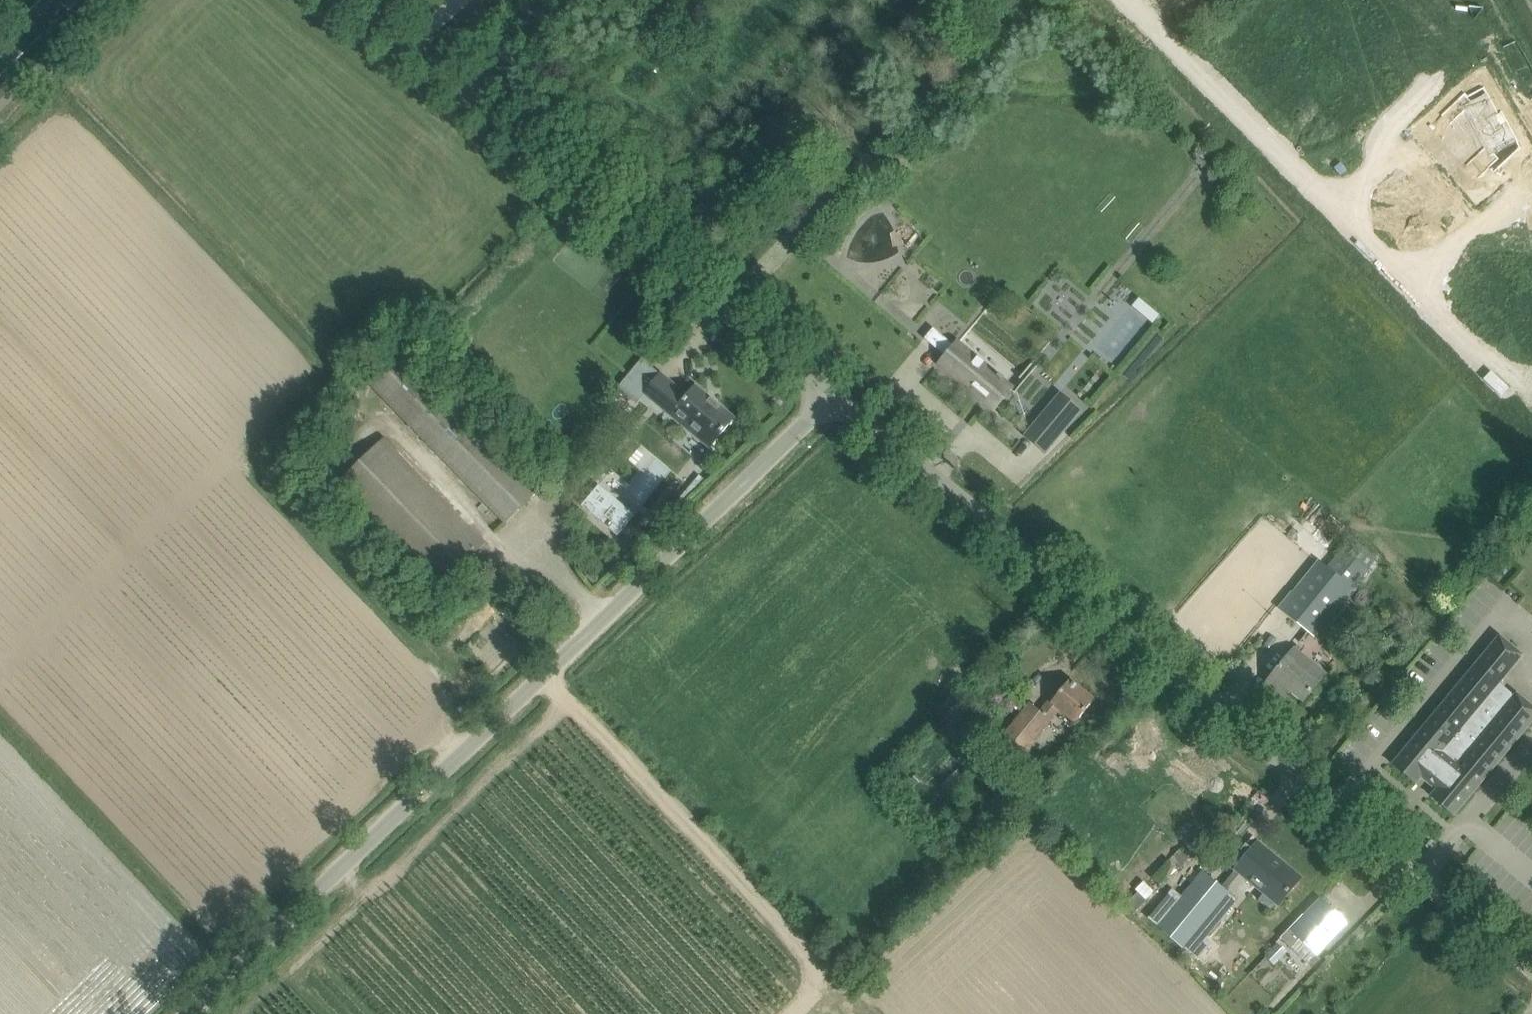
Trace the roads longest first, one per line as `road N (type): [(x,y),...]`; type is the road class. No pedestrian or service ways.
road 1 (unclassified): [(1531,971),(833,396)]
road 2 (unclassified): [(183,1013),(833,396)]
road 3 (unclassified): [(833,396),(486,106),(472,80)]
road 4 (unclassified): [(472,80),(563,0)]

